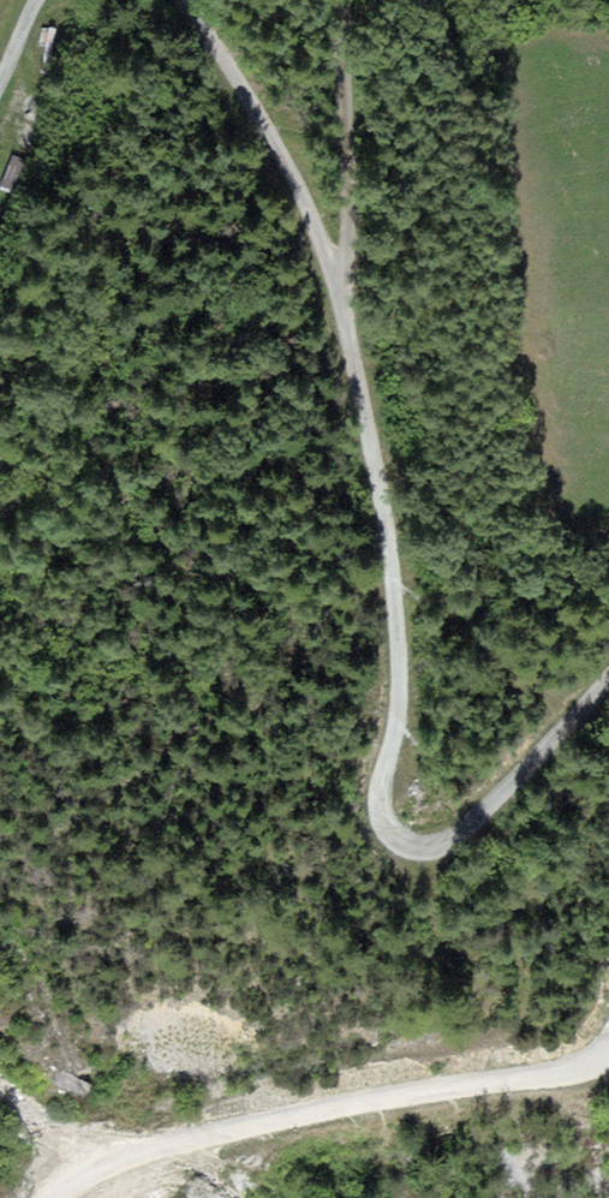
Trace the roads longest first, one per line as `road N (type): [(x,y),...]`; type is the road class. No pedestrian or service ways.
road 1 (track): [(177,0),(255,114),(305,212),(338,309),(394,622),(395,710),(374,819),(398,847),(455,836),(608,677)]
road 2 (tertiary): [(608,1055),(568,1072),(350,1104),(130,1154),(53,1197)]
road 3 (track): [(340,0),(348,191),(343,257),(328,277)]

